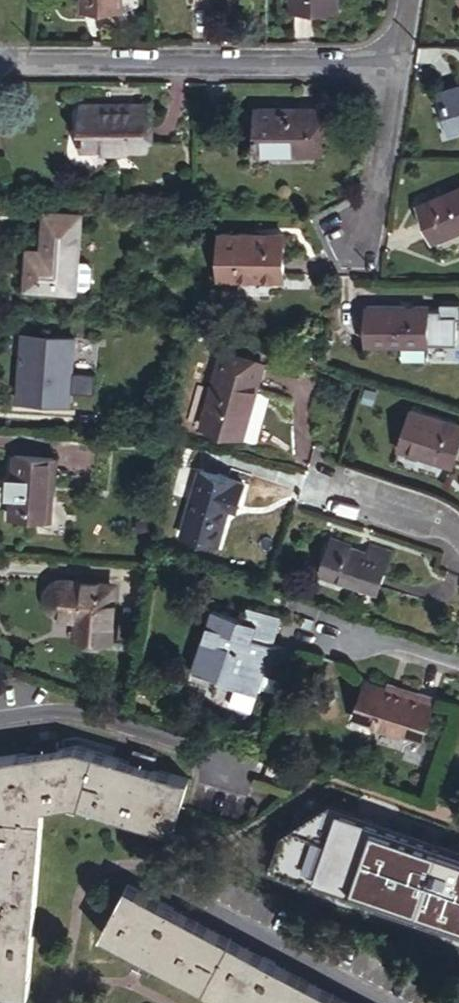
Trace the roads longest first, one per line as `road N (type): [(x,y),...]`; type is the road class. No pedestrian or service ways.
road 1 (residential): [(0,59),(399,67)]
road 2 (residential): [(399,67),(366,231),(358,237)]
road 3 (residential): [(319,480),(446,519),(458,535)]

